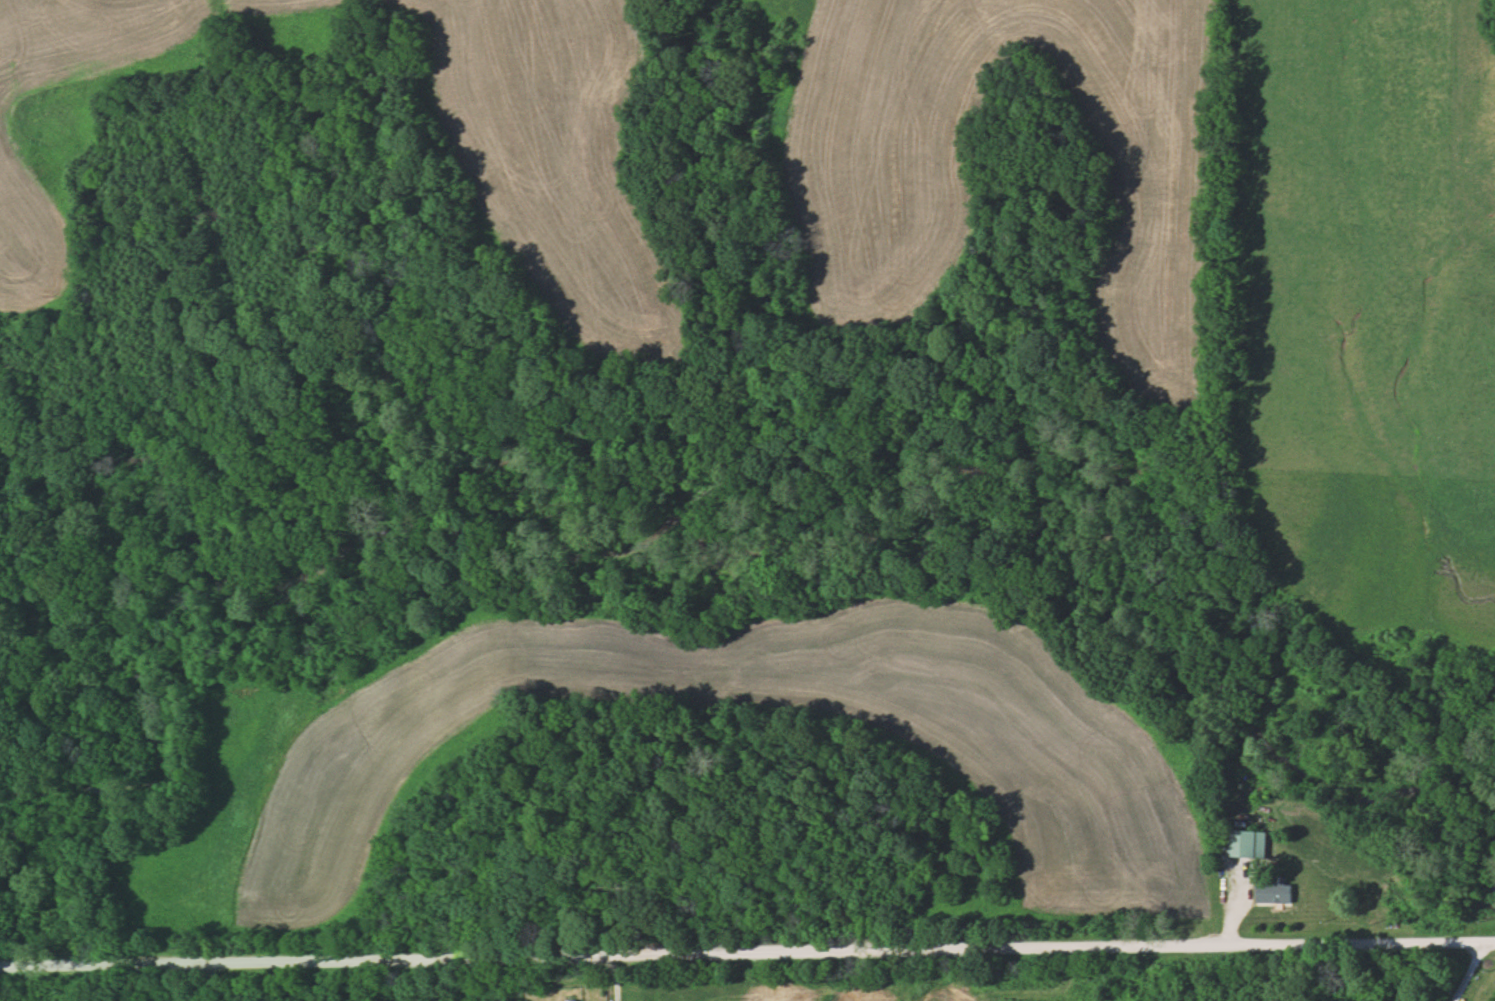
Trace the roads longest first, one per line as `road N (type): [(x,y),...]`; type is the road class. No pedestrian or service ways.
road 1 (residential): [(0,965),(55,972),(190,965),(397,970),(607,945),(1494,940)]

